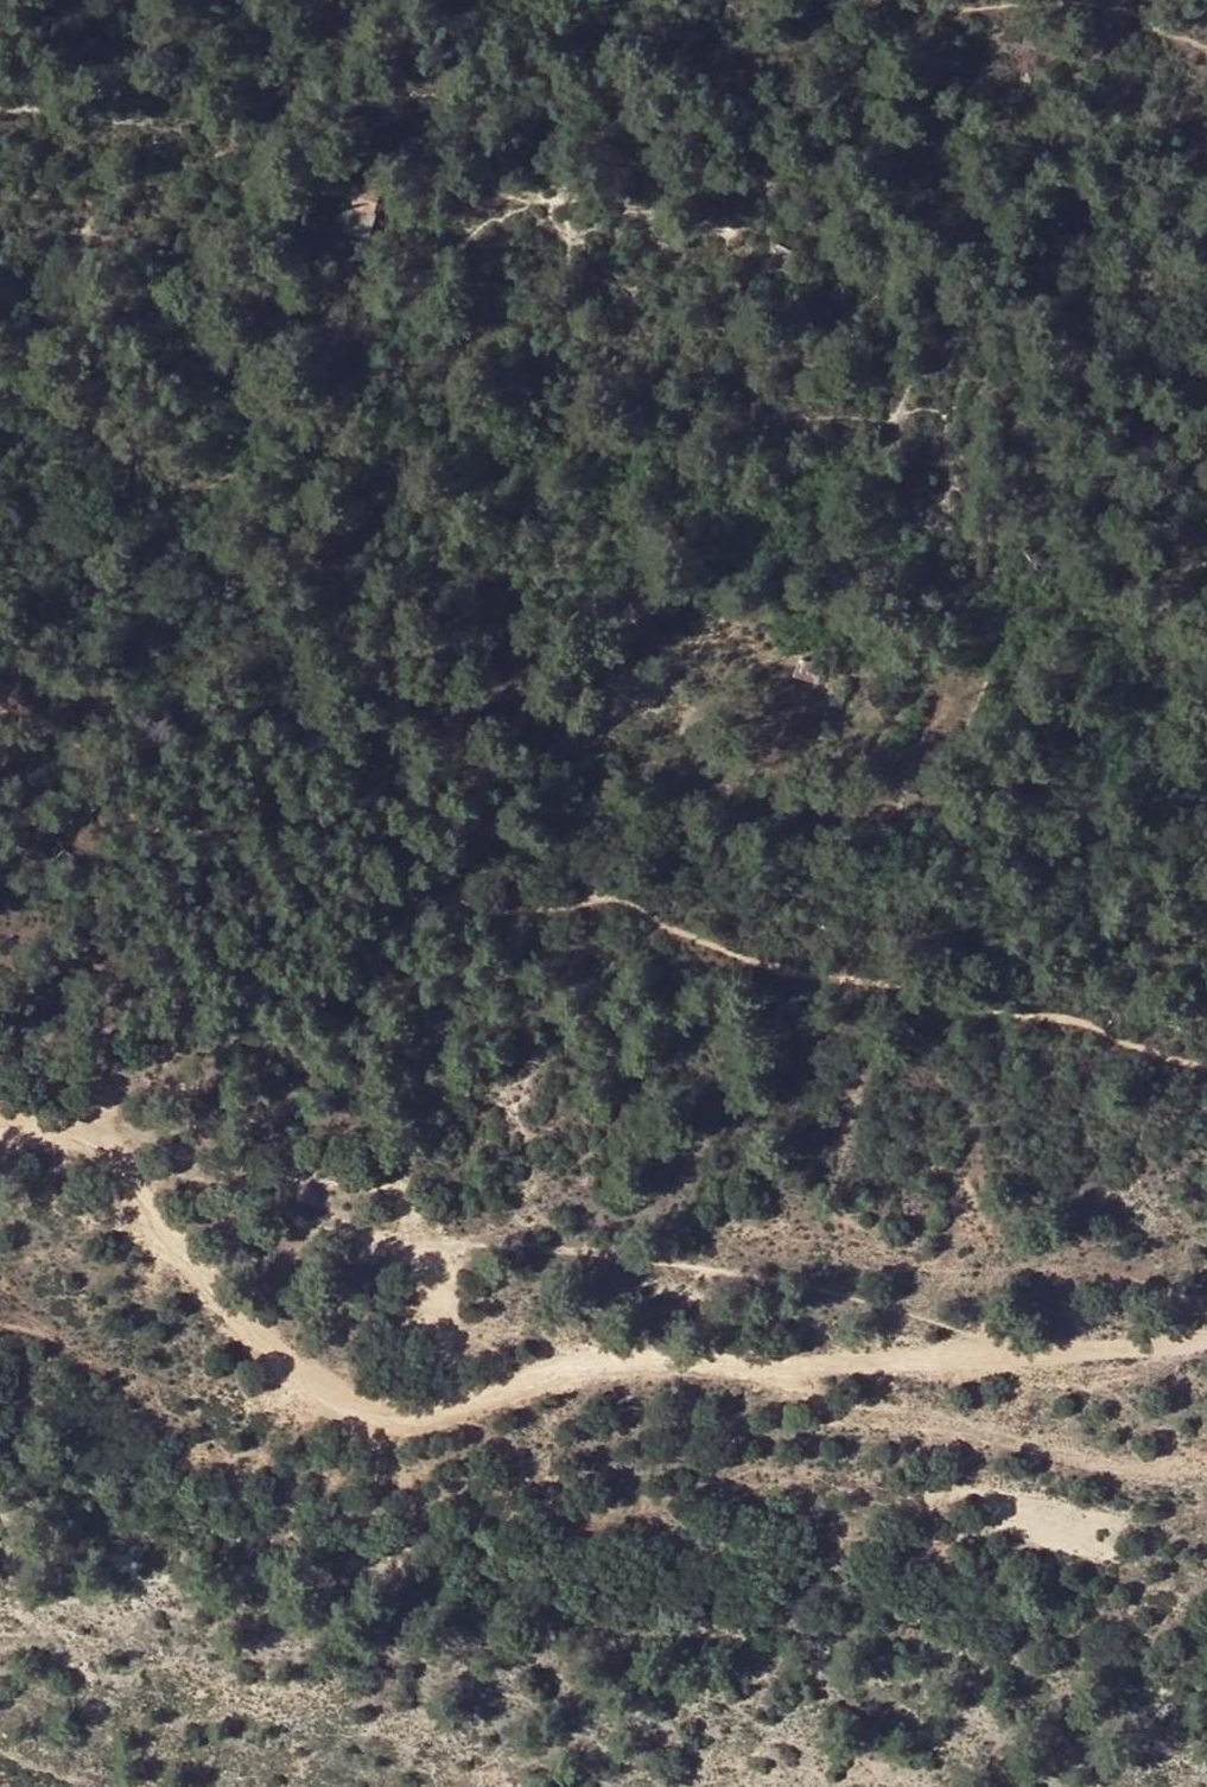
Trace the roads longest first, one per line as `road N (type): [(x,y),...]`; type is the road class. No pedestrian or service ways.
road 1 (track): [(1206,1457),(1174,1468),(829,1409),(748,1371),(598,1363),(373,1421),(223,1318),(96,1137),(0,1129)]
road 2 (track): [(748,1371),(1206,1344)]

